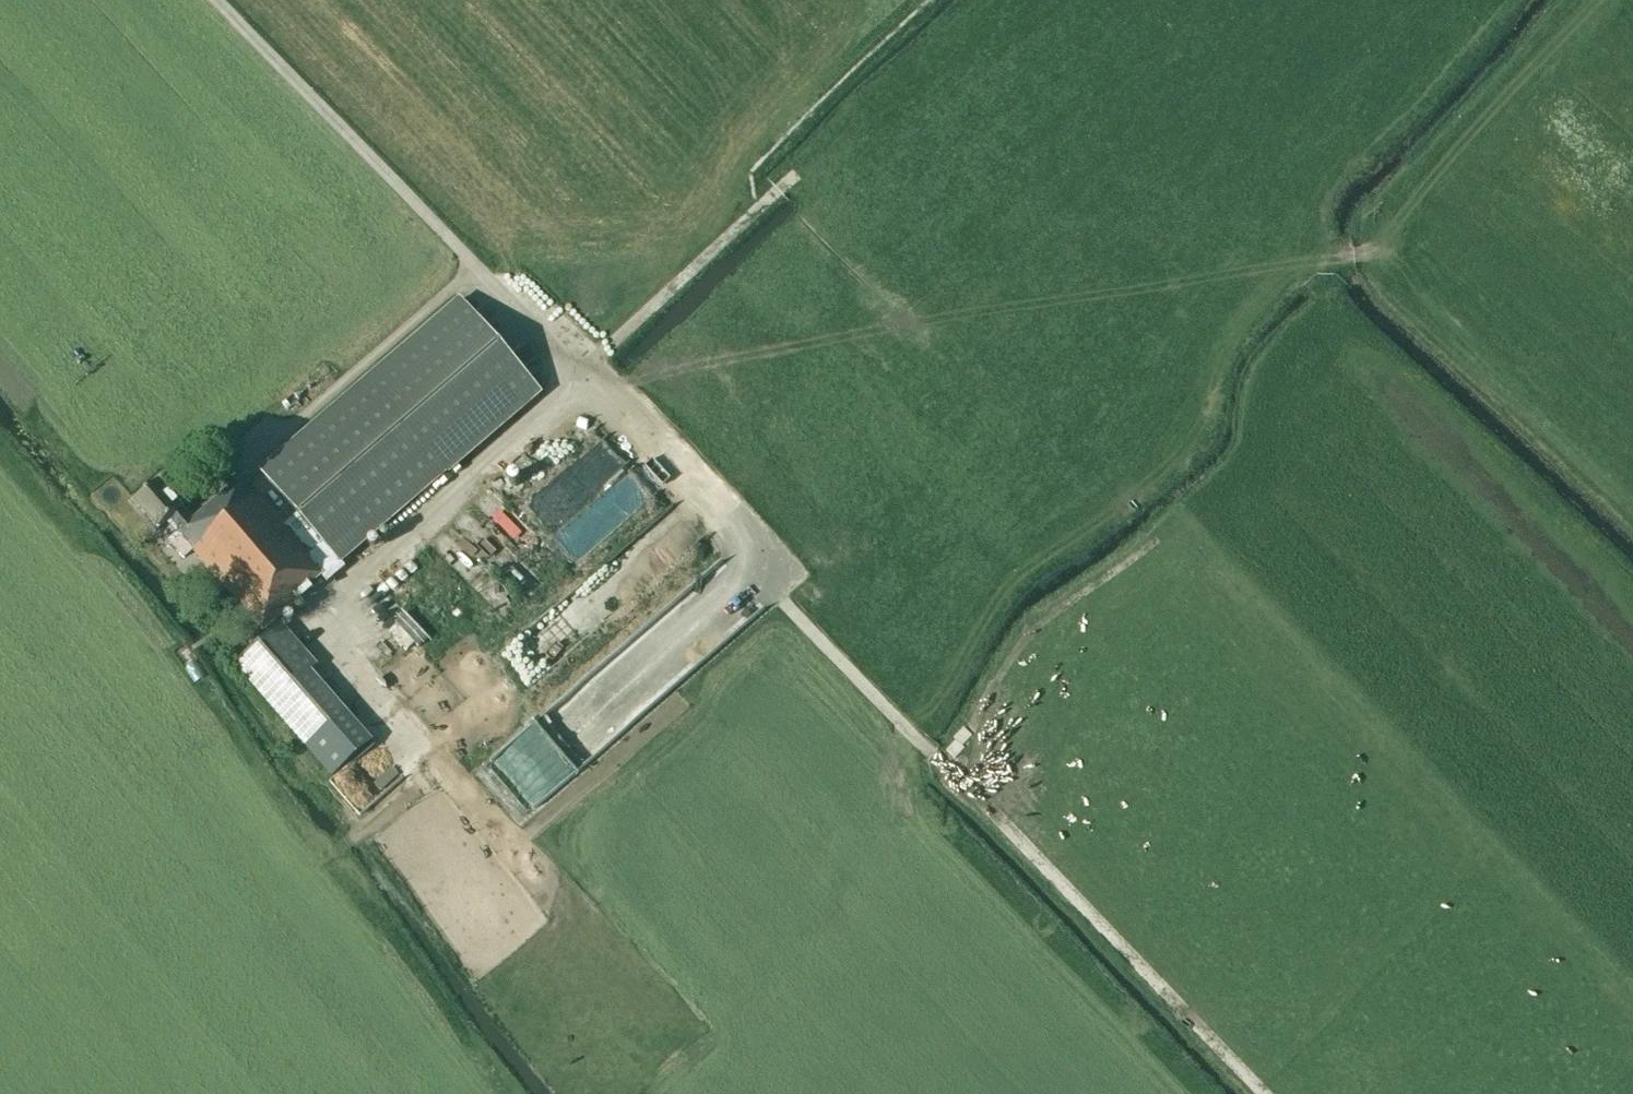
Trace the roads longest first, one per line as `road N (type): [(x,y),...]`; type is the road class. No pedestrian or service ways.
road 1 (track): [(584,388),(947,758),(1260,1093)]
road 2 (track): [(1597,0),(1516,71),(1415,180),(1372,261),(829,159),(800,171)]
road 3 (track): [(569,371),(800,171)]

